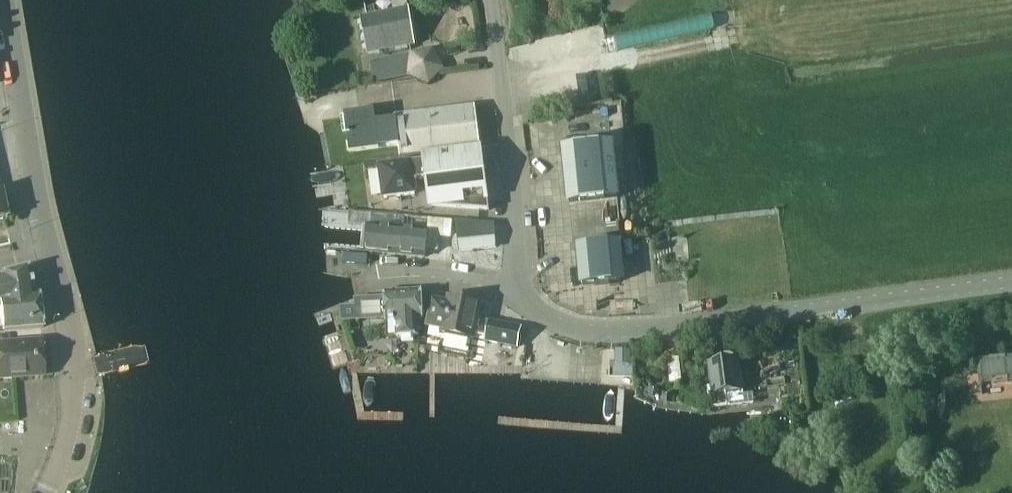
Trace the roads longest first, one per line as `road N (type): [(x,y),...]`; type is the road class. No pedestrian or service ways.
road 1 (unclassified): [(1011,283),(595,331),(544,317),(516,288)]
road 2 (unclassified): [(516,288),(513,146),(489,0)]
road 3 (tertiary): [(85,368),(19,99)]
road 4 (unclassified): [(516,288),(395,276),(353,286)]
road 5 (tertiary): [(85,368),(84,417),(51,492)]

